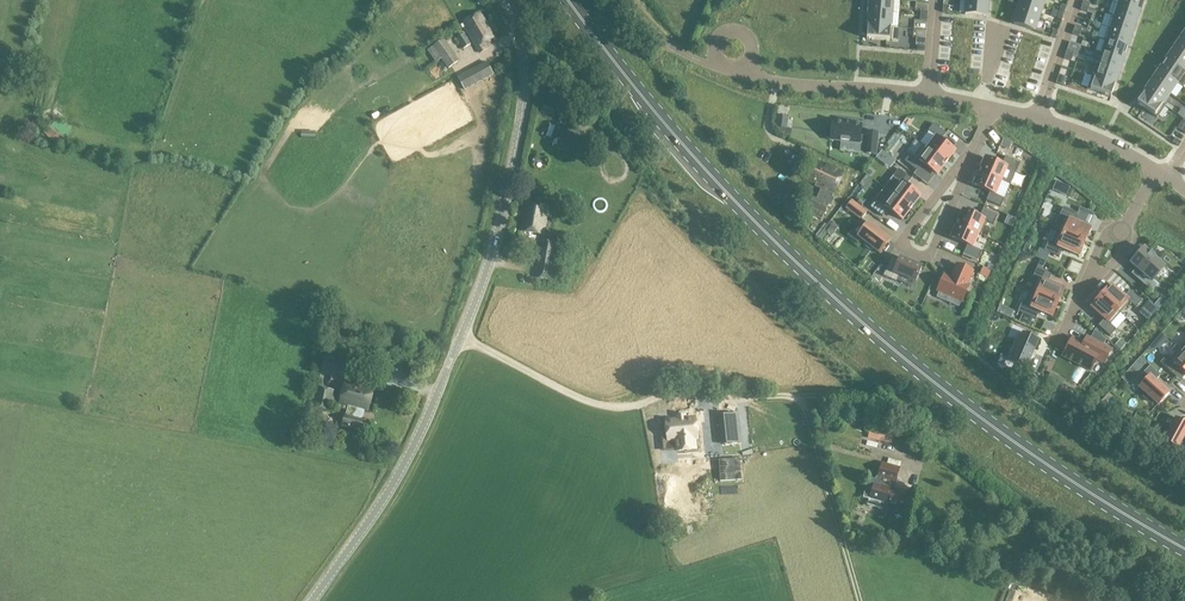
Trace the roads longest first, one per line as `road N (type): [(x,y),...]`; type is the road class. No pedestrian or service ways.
road 1 (primary): [(1184,549),(1018,445),(876,336),(661,122),(567,0)]
road 2 (unclassified): [(463,336),(610,408),(684,391),(795,398),(808,416),(861,600)]
road 3 (tertiary): [(463,336),(490,262),(523,108),(522,47),(507,0)]
road 4 (tertiary): [(312,600),(412,450),(463,336)]
road 5 (residential): [(969,159),(933,253),(910,255),(905,239),(955,174)]
road 6 (residential): [(928,96),(761,81)]
road 7 (residential): [(1156,170),(1038,119)]
road 8 (residential): [(1038,119),(1078,0)]

